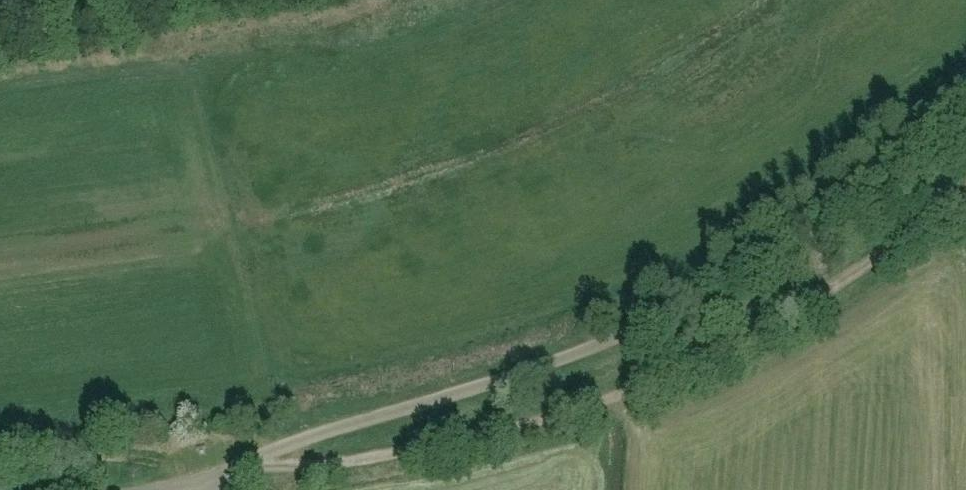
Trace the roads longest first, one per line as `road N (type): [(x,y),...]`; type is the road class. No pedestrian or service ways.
road 1 (unclassified): [(965,80),(829,211),(640,328),(401,405),(206,489)]
road 2 (track): [(244,489),(405,472),(699,374),(920,237),(965,191)]

